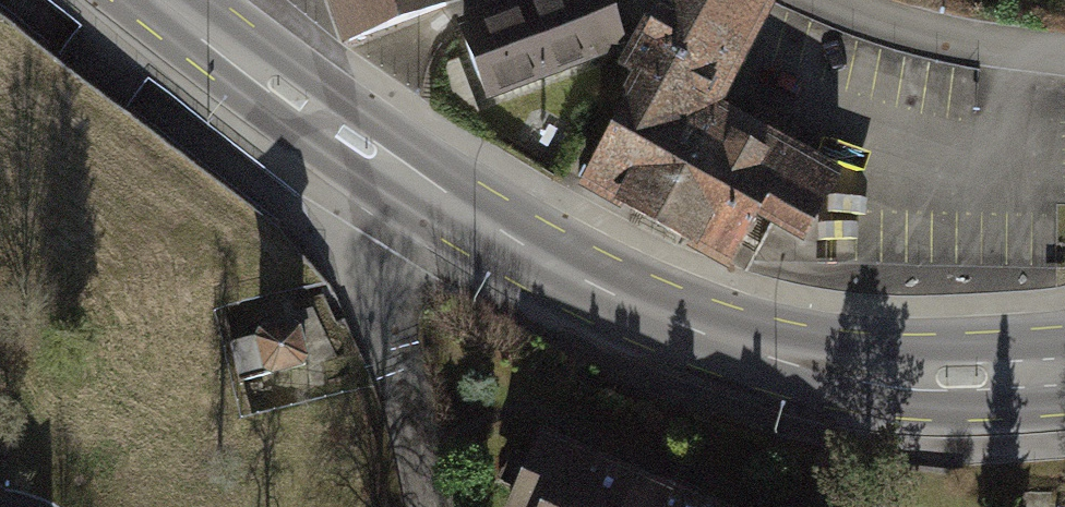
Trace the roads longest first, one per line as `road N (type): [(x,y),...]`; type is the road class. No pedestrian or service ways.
road 1 (primary): [(1064,371),(939,379),(849,369),(691,329),(552,264),(320,116)]
road 2 (residential): [(519,0),(320,116)]
road 3 (residential): [(1064,59),(951,39),(846,0)]
road 4 (primary): [(320,116),(156,0)]

